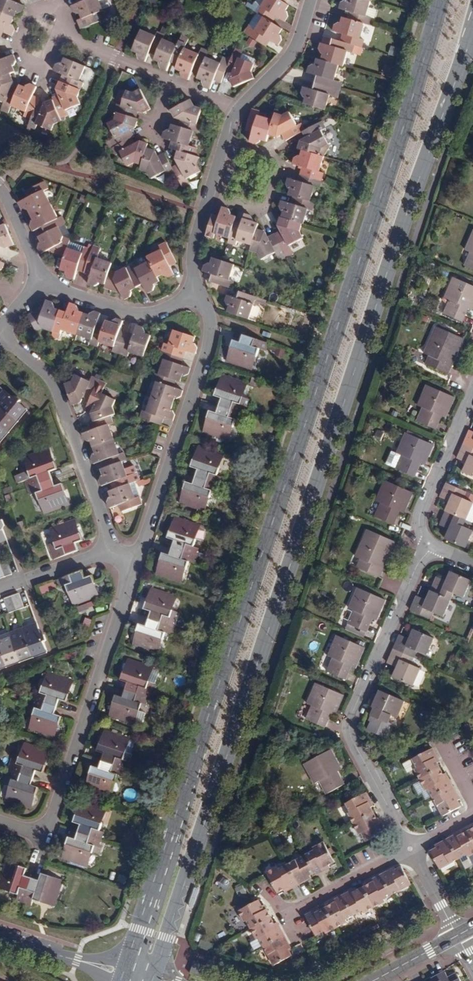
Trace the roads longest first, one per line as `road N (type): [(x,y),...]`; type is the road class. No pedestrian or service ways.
road 1 (secondary): [(440,0),(122,974)]
road 2 (secondary): [(151,980),(472,33)]
road 3 (residential): [(428,546),(350,731),(410,849)]
road 4 (residential): [(134,560),(45,836)]
road 5 (residential): [(194,294),(210,326),(208,343),(134,560)]
road 6 (residential): [(0,334),(51,379),(111,548)]
road 7 (residential): [(40,279),(136,315),(194,294)]
road 8 (residential): [(205,199),(258,207),(275,168),(270,154),(223,139)]
road 9 (residential): [(472,397),(423,517),(428,546)]
road 10 (residential): [(60,6),(33,11),(18,44),(24,64),(41,72),(68,34)]
road 11 (residential): [(410,849),(287,914)]
road 12 (residential): [(236,110),(281,66),(312,0)]
road 13 (tertiary): [(122,974),(0,935)]

